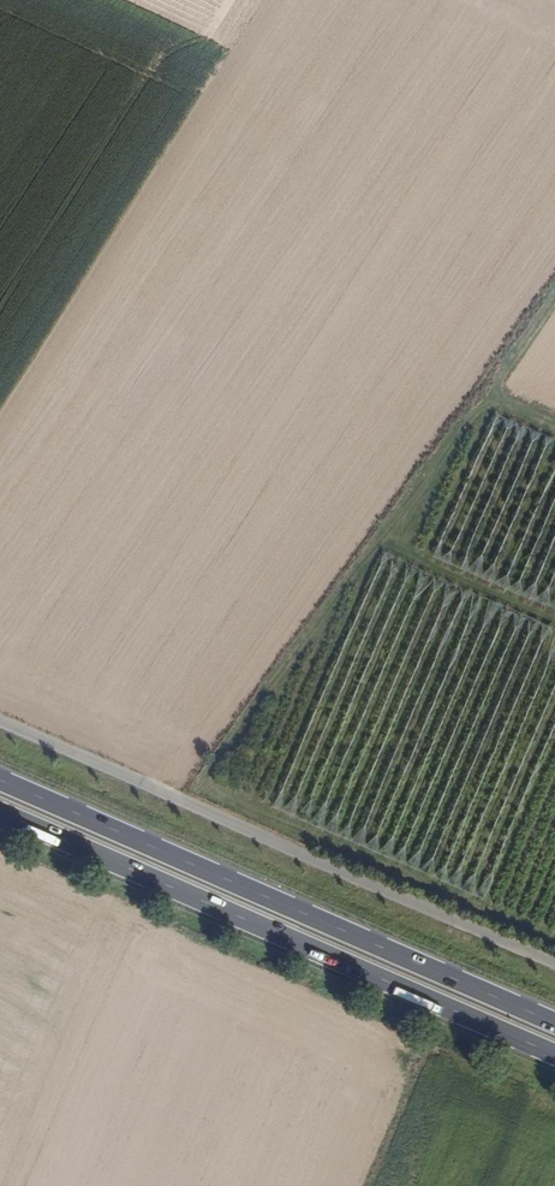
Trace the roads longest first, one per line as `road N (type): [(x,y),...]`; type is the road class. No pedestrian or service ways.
road 1 (track): [(554,939),(199,786),(554,297)]
road 2 (unclassified): [(0,721),(554,965)]
road 3 (trunk): [(554,1022),(0,780)]
road 4 (trunk): [(0,813),(554,1055)]
road 5 (track): [(382,534),(554,611)]

